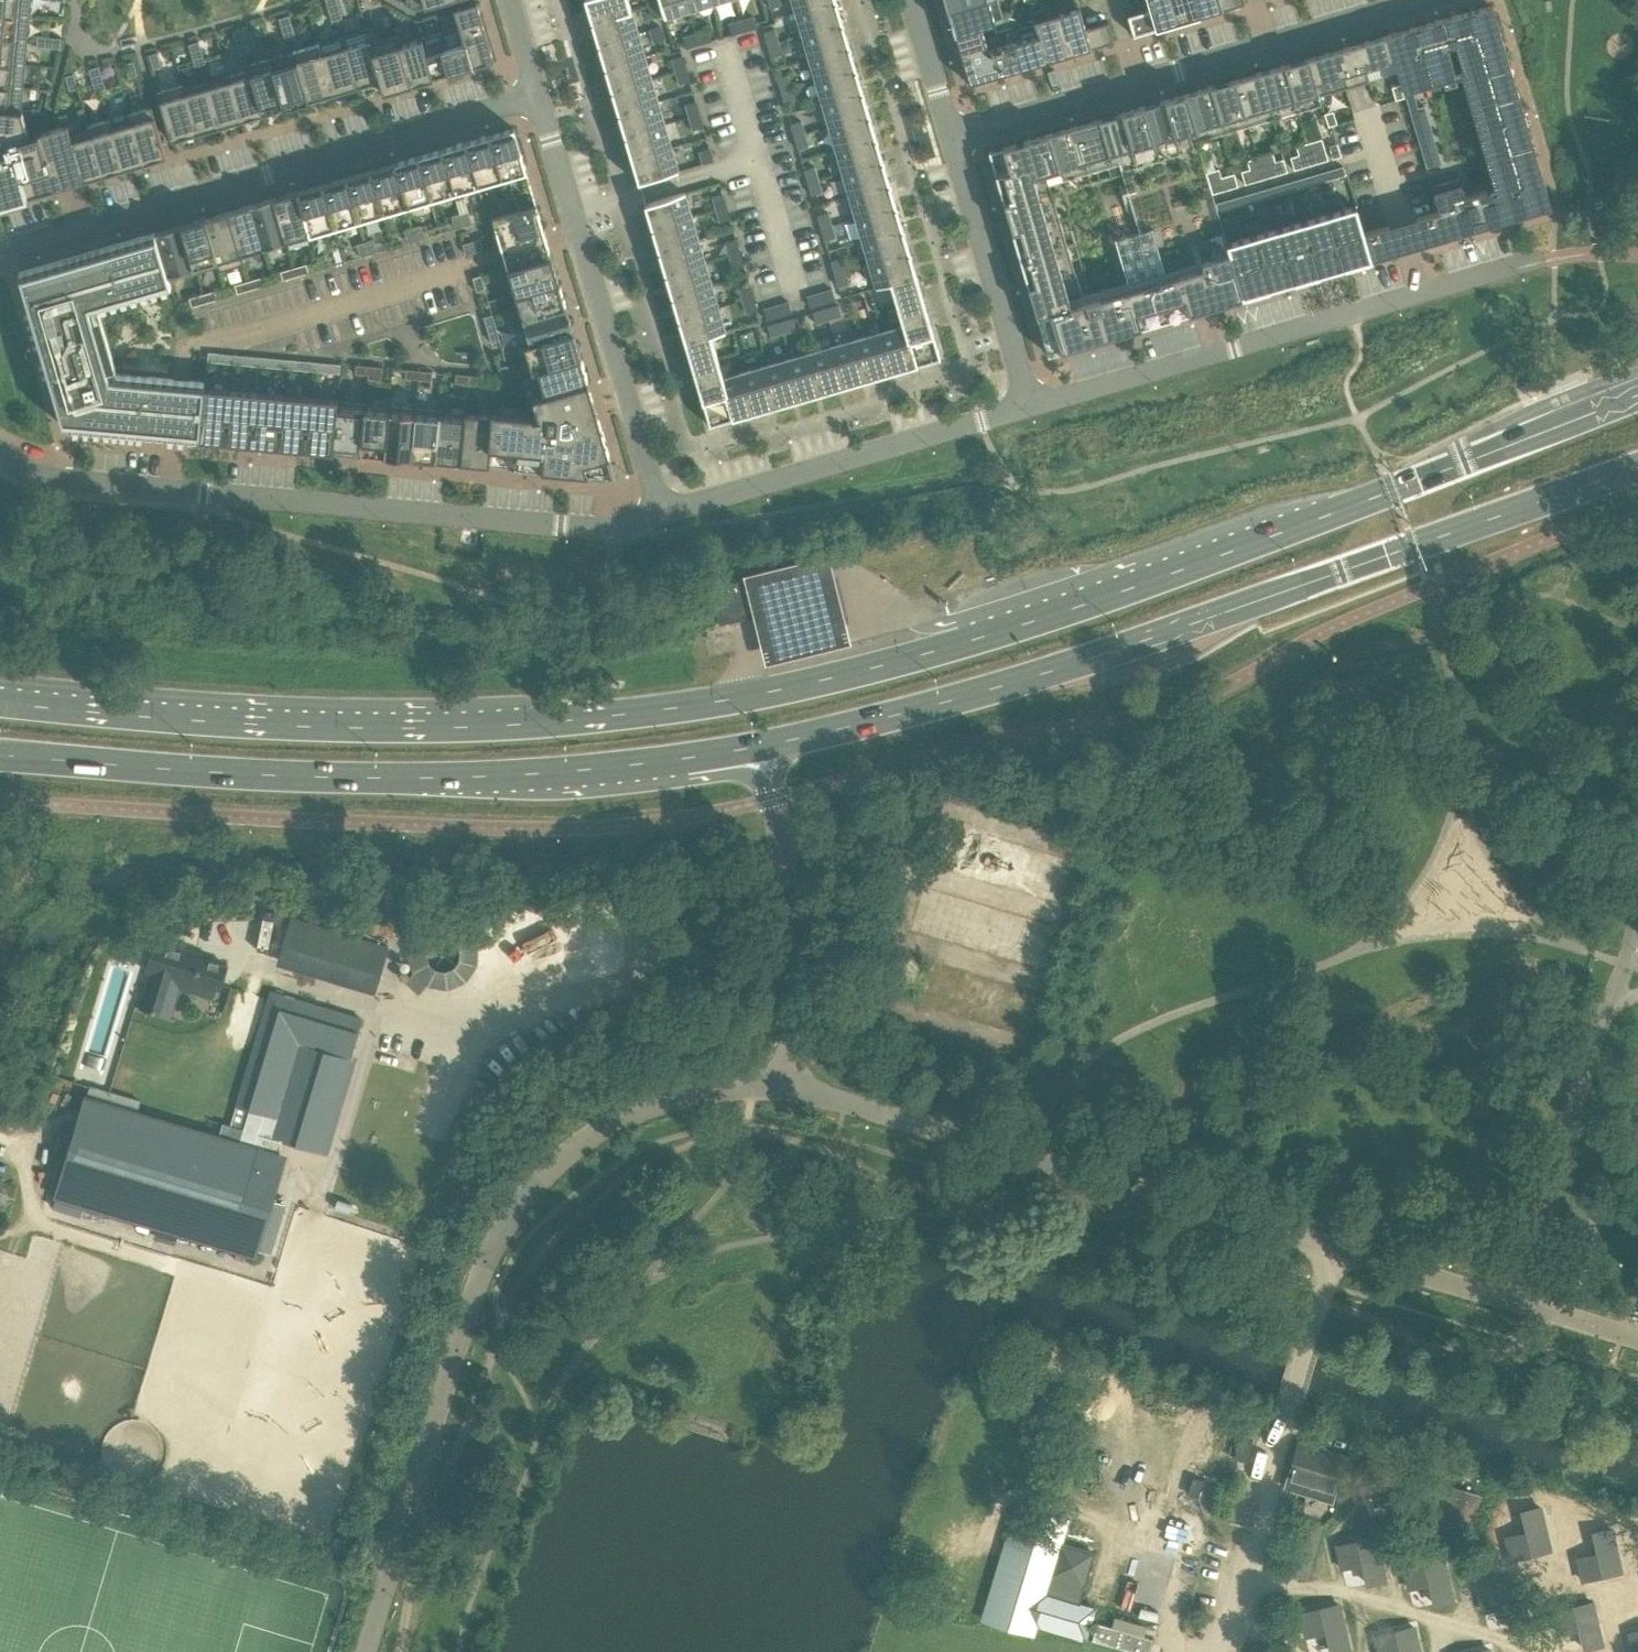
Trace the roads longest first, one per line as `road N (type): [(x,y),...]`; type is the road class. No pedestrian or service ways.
road 1 (primary): [(1637,395),(1005,631),(730,699),(583,718),(411,721),(0,696)]
road 2 (primary): [(763,746),(1091,658),(1637,468)]
road 3 (unclassified): [(792,1087),(1637,1340)]
road 4 (unclassified): [(366,1651),(483,1263),(534,1182),(598,1130),(691,1094),(792,1087)]
road 5 (primary): [(0,755),(267,776),(480,777),(763,746)]
road 6 (residential): [(0,453),(64,481),(314,505),(612,529),(663,514)]
road 7 (residential): [(0,252),(538,97)]
road 8 (residential): [(1030,407),(1544,261)]
road 9 (residential): [(950,138),(1418,0)]
road 10 (residential): [(538,97),(663,514)]
road 11 (residential): [(663,514),(1030,407)]
road 12 (unclassified): [(792,1087),(793,953),(763,746)]
road 13 (residential): [(1030,407),(950,138)]
road 14 (residential): [(950,138),(910,0)]
road 15 (track): [(1251,1528),(1214,1651)]

